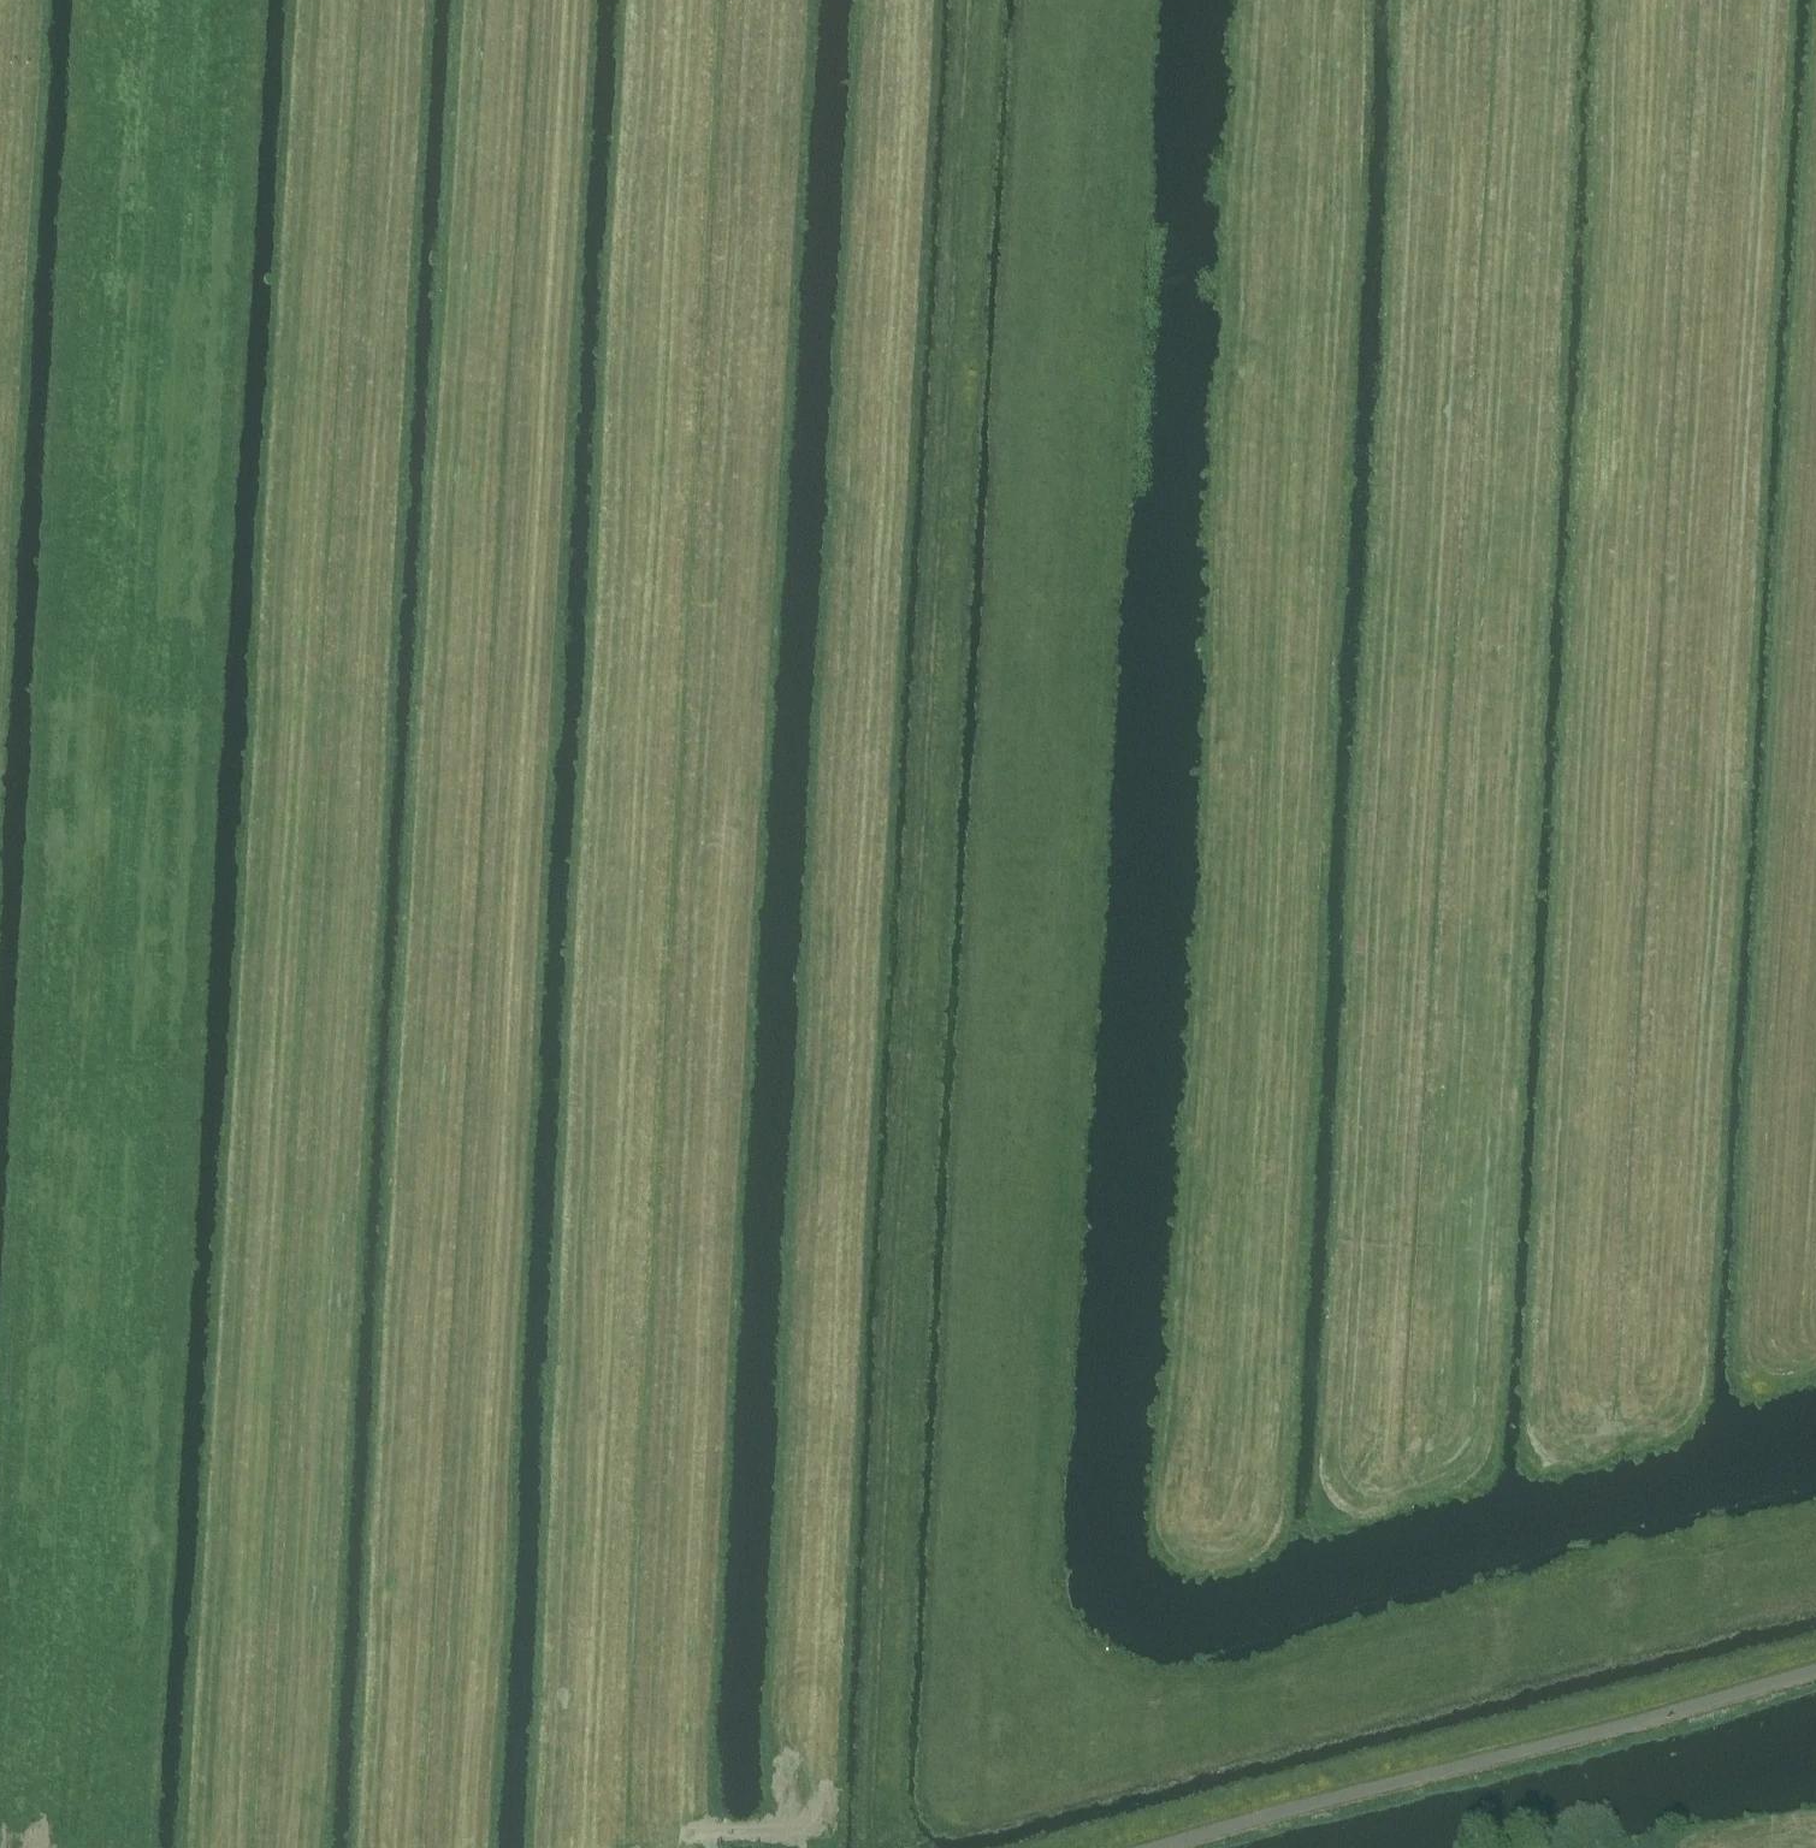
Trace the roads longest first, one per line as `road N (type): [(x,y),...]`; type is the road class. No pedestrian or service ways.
road 1 (track): [(984,0),(889,1847)]

